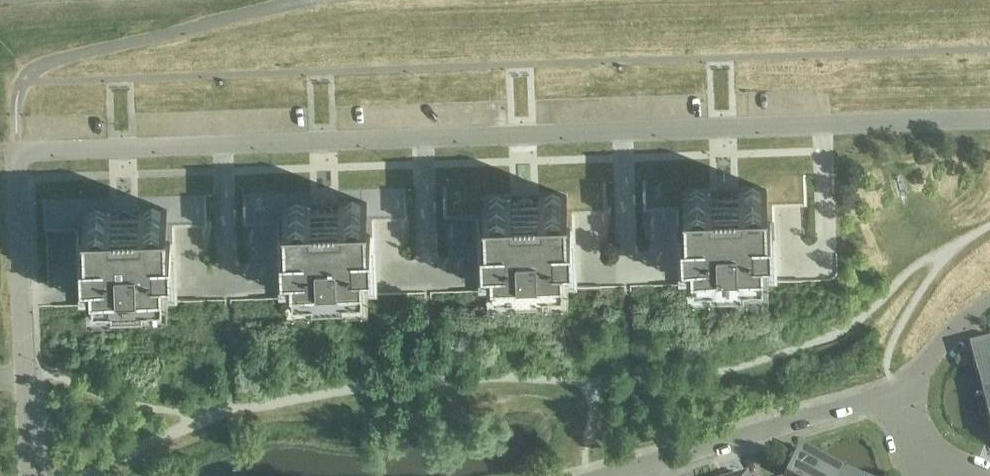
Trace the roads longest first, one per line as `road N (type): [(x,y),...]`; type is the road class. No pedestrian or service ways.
road 1 (residential): [(989,120),(15,154)]
road 2 (residential): [(27,475),(15,154)]
road 3 (residential): [(609,475),(901,394)]
road 4 (residential): [(989,303),(943,335),(901,394)]

